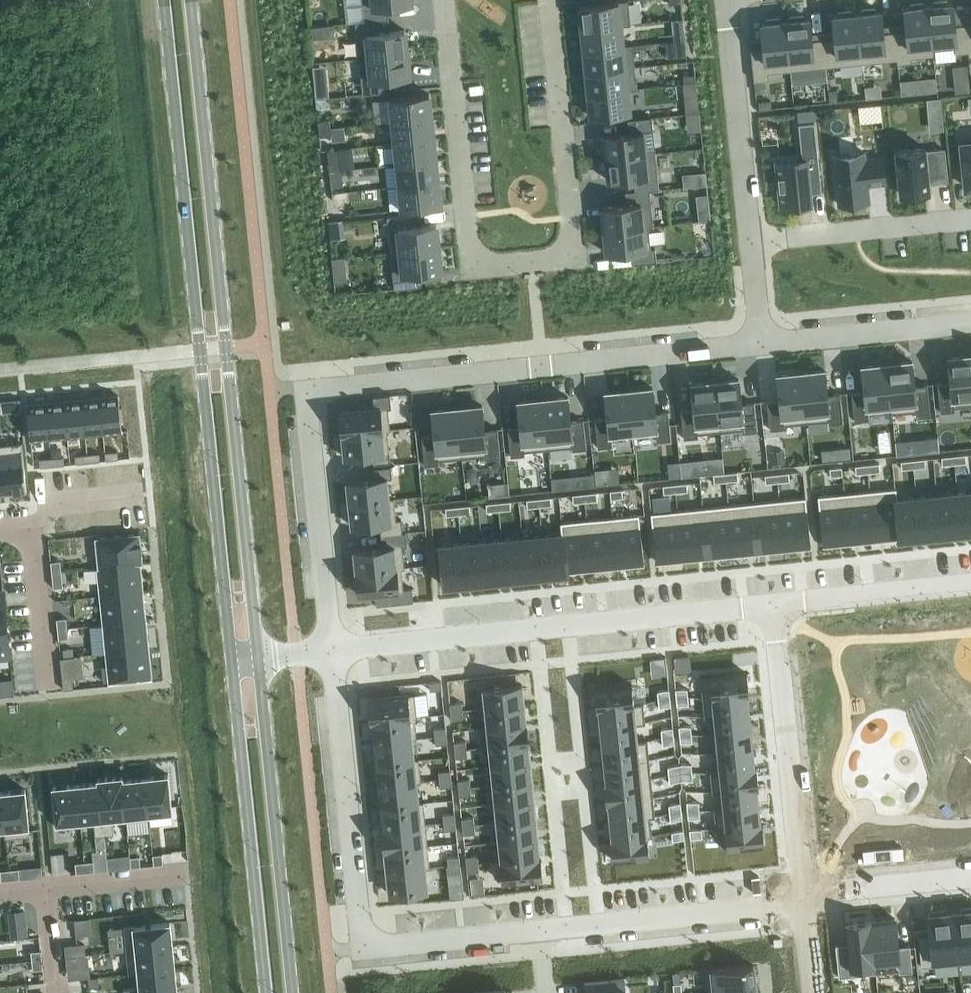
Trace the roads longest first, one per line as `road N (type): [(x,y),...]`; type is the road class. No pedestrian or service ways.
road 1 (residential): [(764,337),(306,385),(334,648)]
road 2 (tertiary): [(163,0),(231,659)]
road 3 (tertiary): [(256,657),(187,0)]
road 4 (residential): [(549,0),(576,256),(474,267),(446,0)]
road 5 (tertiary): [(290,992),(256,657)]
road 6 (tertiary): [(231,659),(266,992)]
road 7 (residential): [(771,602),(803,904)]
road 8 (residential): [(550,625),(581,925)]
road 9 (residential): [(334,648),(369,944)]
road 10 (residential): [(754,243),(728,0)]
road 11 (residential): [(803,904),(581,925)]
road 12 (residential): [(771,602),(550,625)]
road 13 (residential): [(970,219),(754,243)]
road 14 (residential): [(550,625),(334,648)]
road 15 (residential): [(970,315),(764,337)]
road 16 (residential): [(970,581),(771,602)]
road 17 (residential): [(0,896),(182,878)]
road 18 (residential): [(540,928),(369,944)]
road 19 (residential): [(970,878),(830,892),(803,904)]
road 20 (residential): [(48,694),(34,525)]
road 21 (residential): [(149,496),(52,505),(34,525)]

